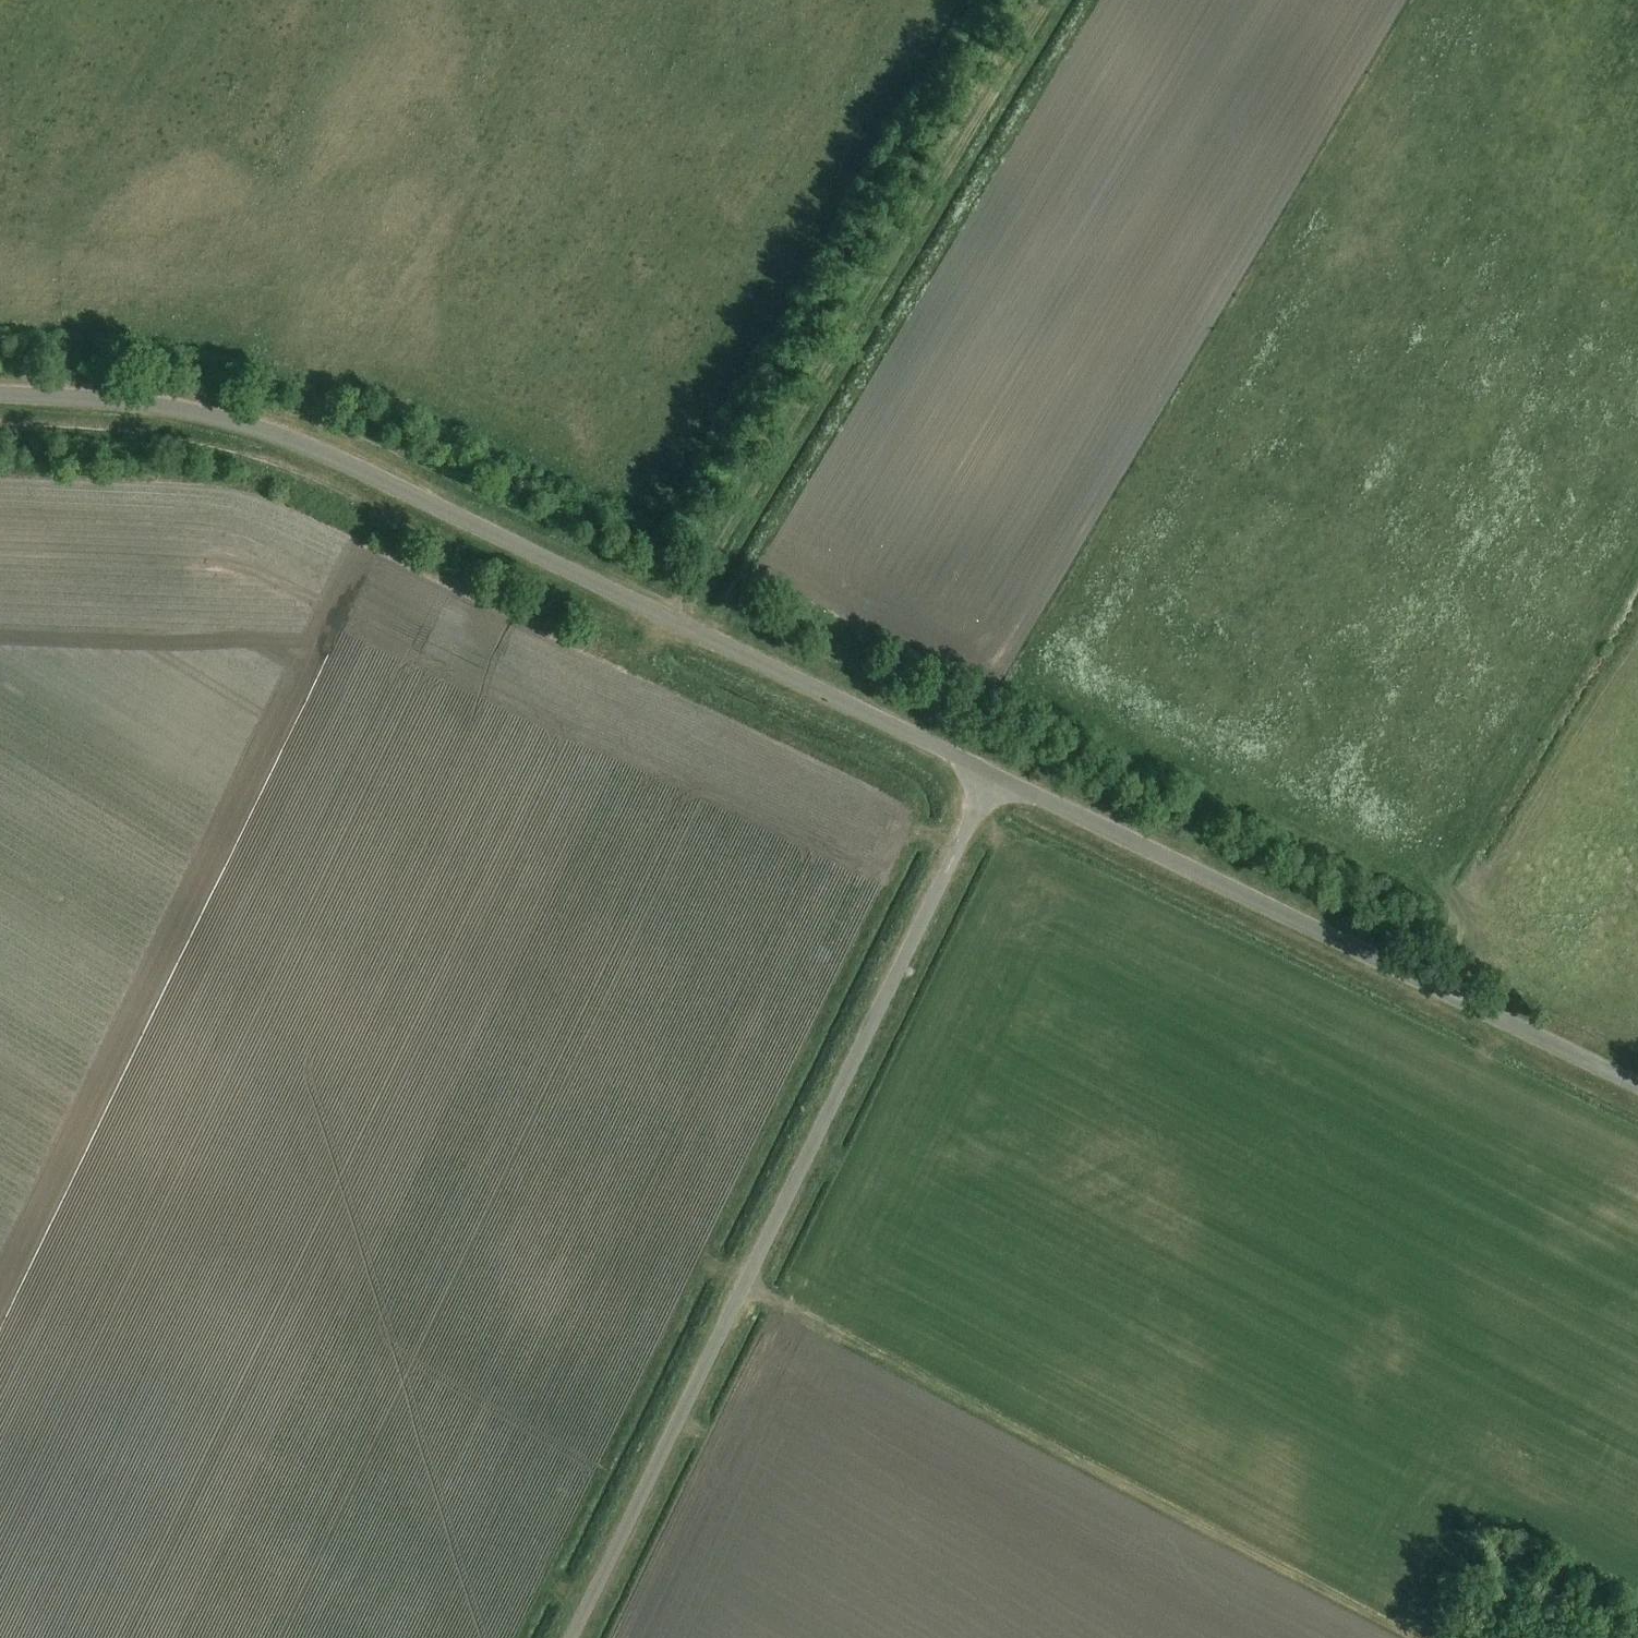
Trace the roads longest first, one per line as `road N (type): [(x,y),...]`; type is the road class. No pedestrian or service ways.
road 1 (unclassified): [(996,774),(313,446),(149,403),(0,396)]
road 2 (unclassified): [(573,1637),(996,774)]
road 3 (track): [(673,623),(1051,0)]
road 4 (unclassified): [(1637,1084),(996,774)]

